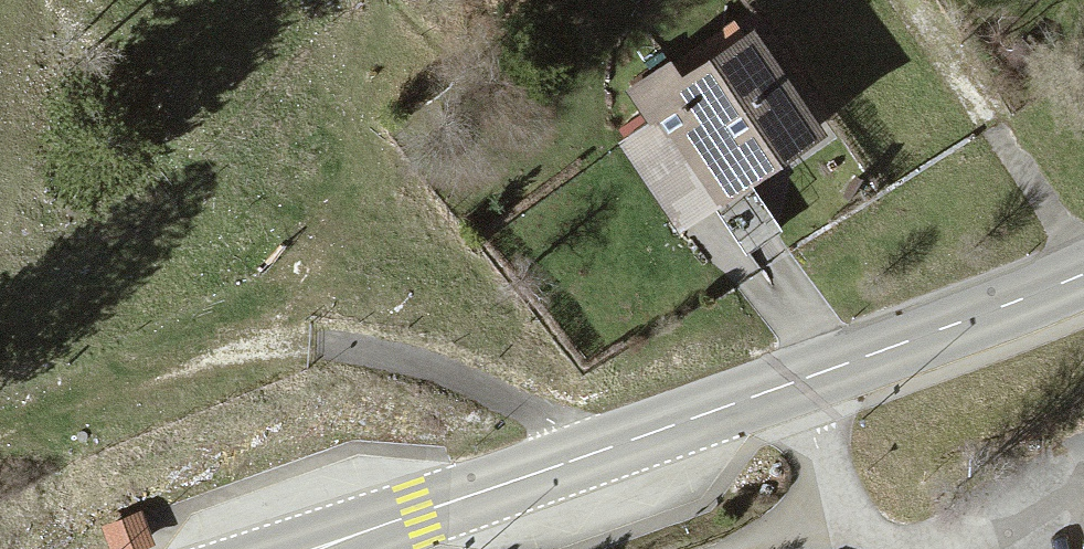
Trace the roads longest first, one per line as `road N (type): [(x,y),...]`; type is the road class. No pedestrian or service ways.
road 1 (track): [(583,458),(560,426),(481,383),(415,359),(325,345),(256,345),(185,359),(0,423)]
road 2 (primary): [(803,380),(323,548)]
road 3 (primary): [(1083,276),(803,380)]
road 4 (residential): [(868,548),(842,520),(803,380)]

